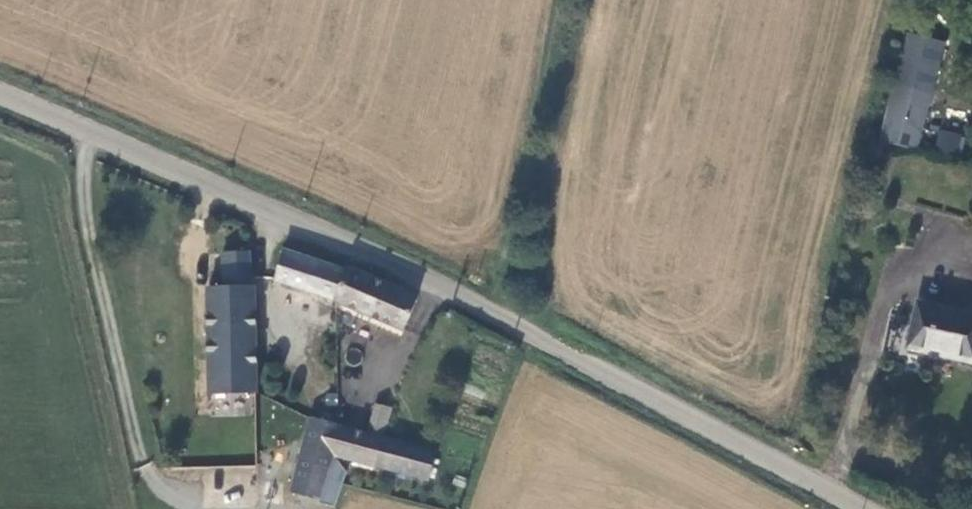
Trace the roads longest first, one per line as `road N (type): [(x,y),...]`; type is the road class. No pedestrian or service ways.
road 1 (tertiary): [(864,508),(439,286),(0,94)]
road 2 (residential): [(971,244),(947,245),(897,285),(846,447)]
road 3 (residential): [(846,447),(971,508)]

